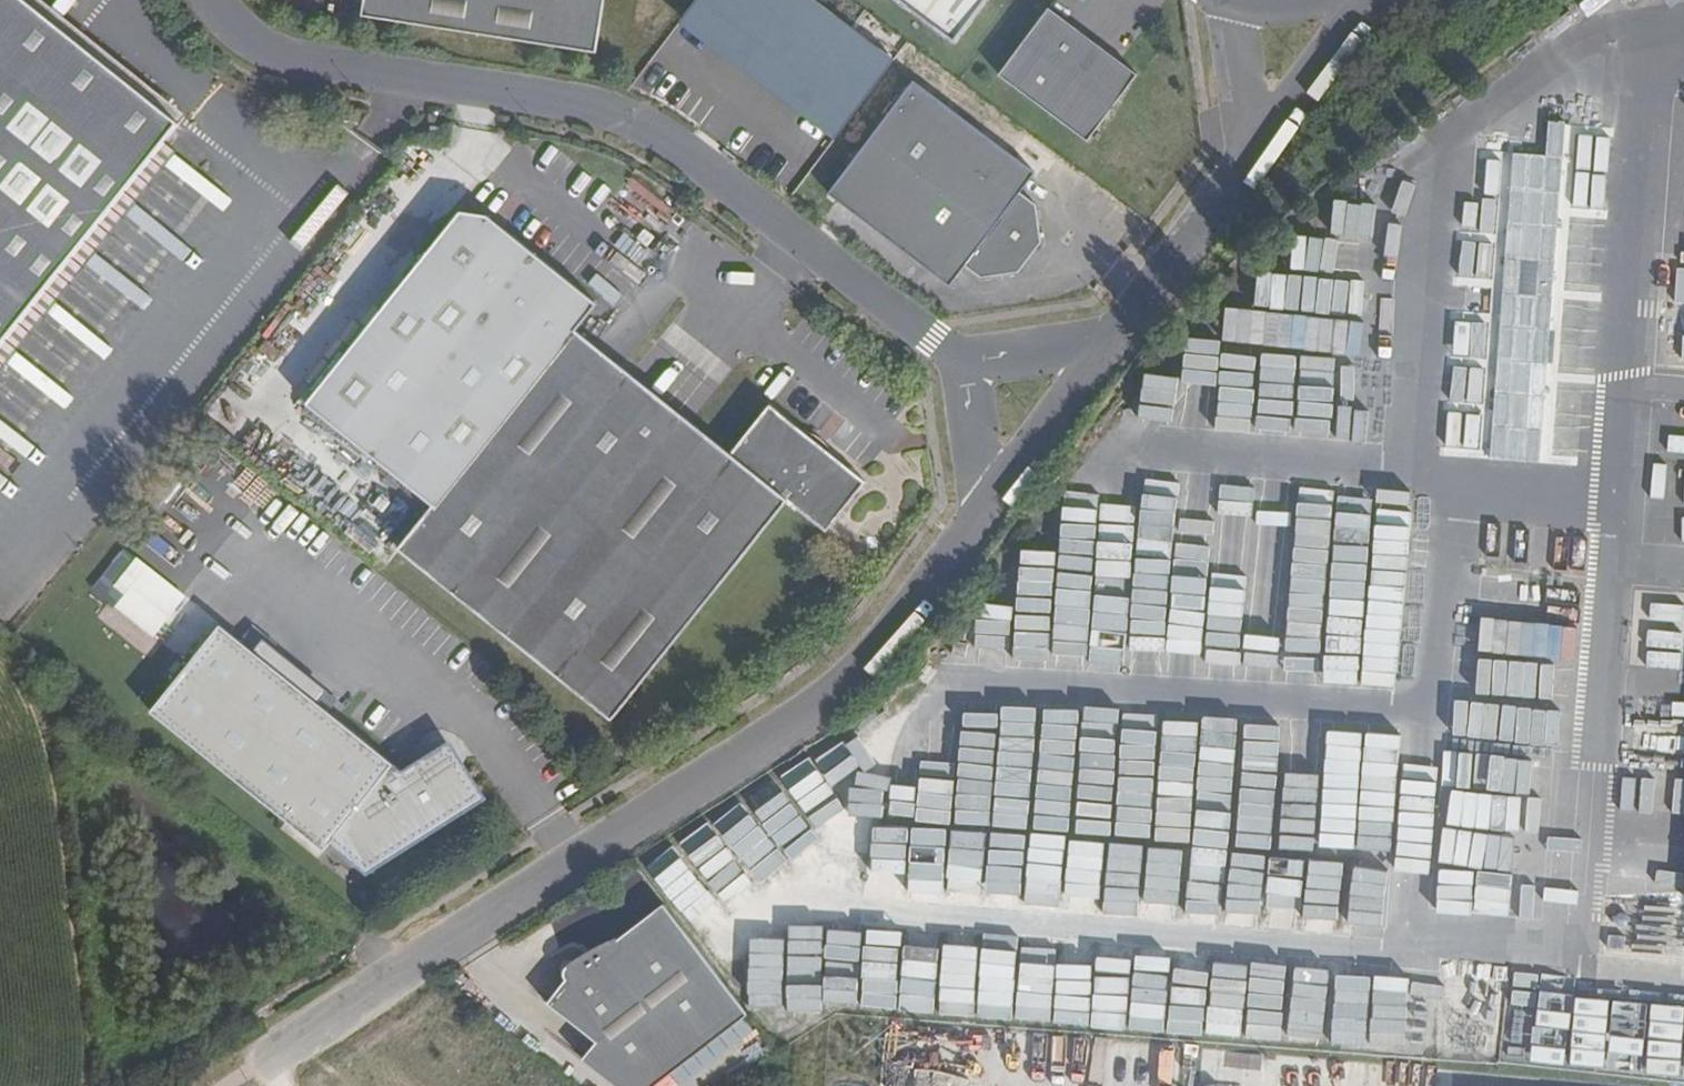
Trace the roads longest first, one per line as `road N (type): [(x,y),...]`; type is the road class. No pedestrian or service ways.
road 1 (unclassified): [(262,1066),(818,713),(867,665),(988,513)]
road 2 (unclassified): [(209,0),(243,50),(615,116),(954,366)]
road 3 (unclassified): [(1098,356),(1247,164)]
road 4 (unclassified): [(1247,164),(1374,0)]
road 5 (unclassified): [(988,513),(1098,356)]
road 6 (unclassified): [(1228,8),(1247,164)]
road 7 (unclassified): [(954,366),(988,513)]
road 8 (unclassified): [(954,366),(1066,349),(1098,356)]

